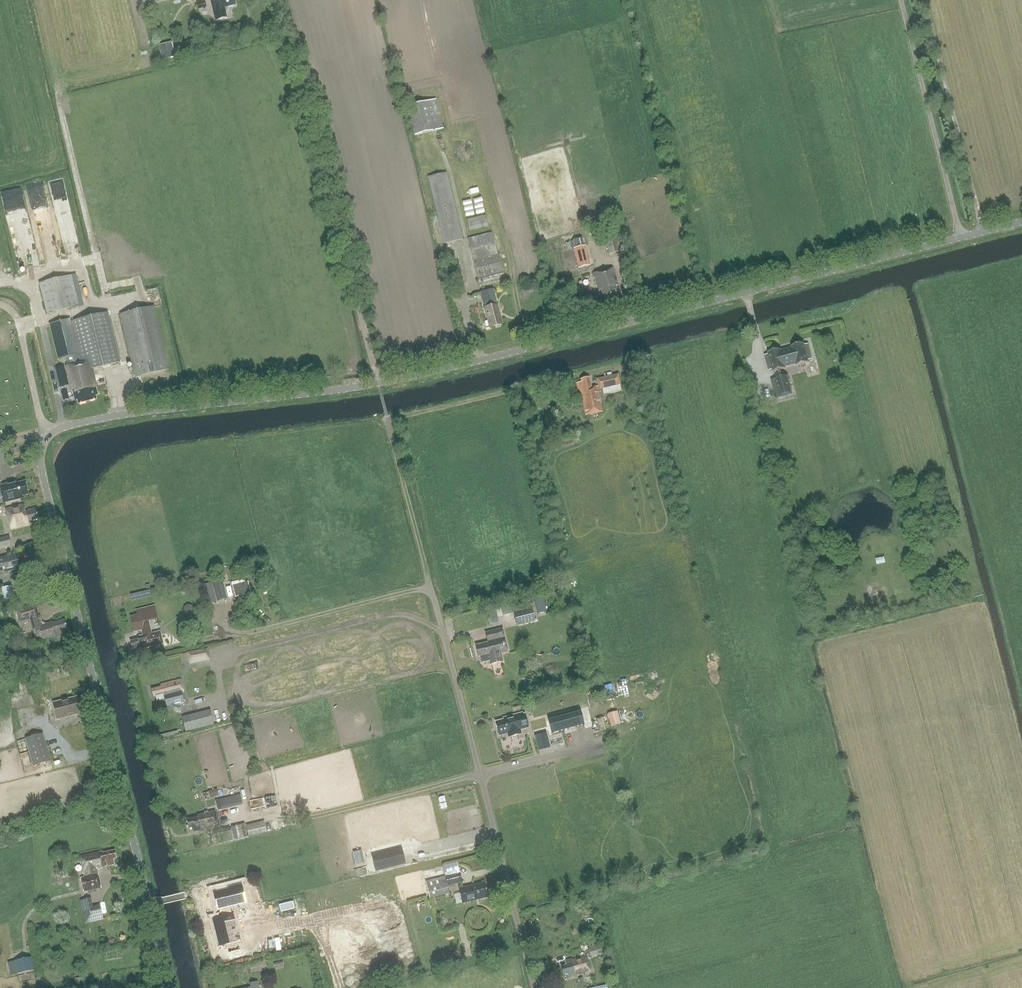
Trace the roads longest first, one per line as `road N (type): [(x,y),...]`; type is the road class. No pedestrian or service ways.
road 1 (unclassified): [(170,987),(41,464),(47,435),(64,426),(378,382),(1021,219)]
road 2 (track): [(616,366),(387,419),(430,584),(264,627),(251,565),(159,590)]
road 3 (track): [(534,987),(430,584)]
road 4 (track): [(282,0),(378,382)]
road 5 (track): [(962,234),(901,0)]
road 6 (track): [(479,774),(274,826)]
road 7 (track): [(47,435),(22,325),(0,304)]

